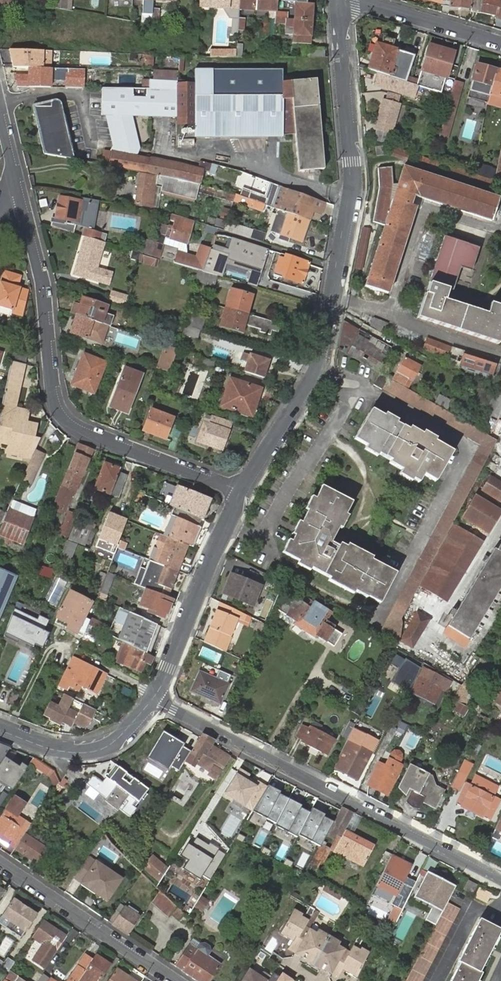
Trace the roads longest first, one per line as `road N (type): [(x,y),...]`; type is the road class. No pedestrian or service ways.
road 1 (tertiary): [(338,0),(351,199),(325,344),(242,491)]
road 2 (residential): [(242,491),(95,436),(65,417),(18,187)]
road 3 (residential): [(500,877),(154,698)]
road 4 (tertiary): [(242,491),(154,698)]
road 5 (residential): [(176,980),(0,863)]
road 6 (tertiary): [(154,698),(99,750),(48,748),(0,729)]
road 7 (residential): [(341,0),(500,41)]

